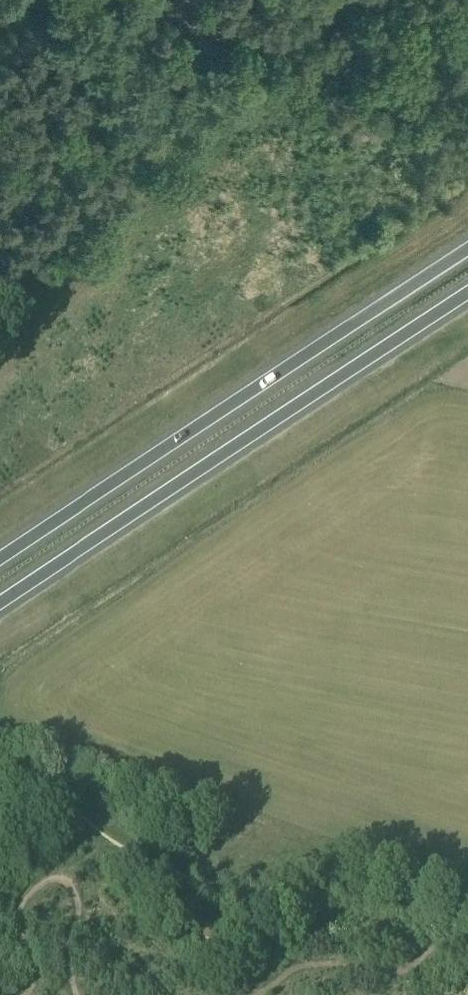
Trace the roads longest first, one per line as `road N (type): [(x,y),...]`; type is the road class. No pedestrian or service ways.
road 1 (trunk): [(467,252),(0,561)]
road 2 (trunk): [(0,600),(467,292)]

